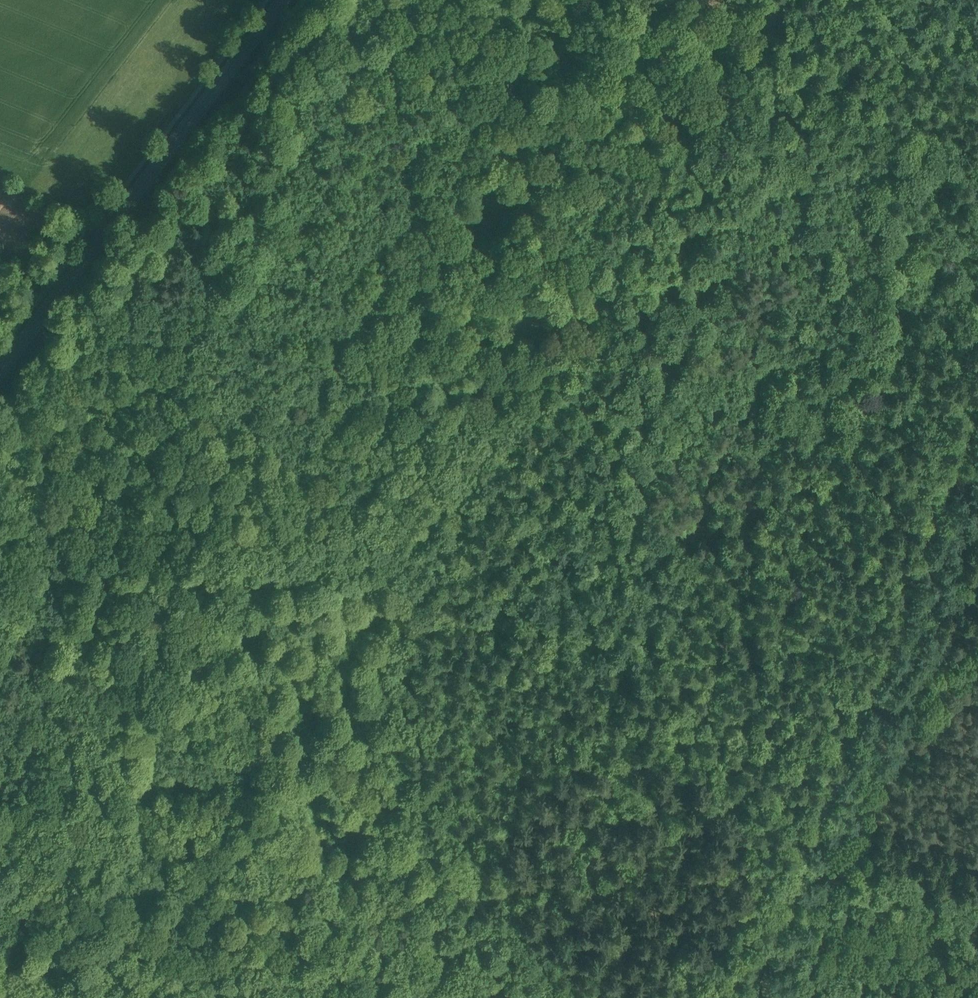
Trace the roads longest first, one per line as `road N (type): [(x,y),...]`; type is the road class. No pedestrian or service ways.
road 1 (track): [(977,415),(751,997)]
road 2 (secondary): [(0,370),(280,0)]
road 3 (track): [(761,0),(977,86)]
road 4 (track): [(128,997),(0,947)]

